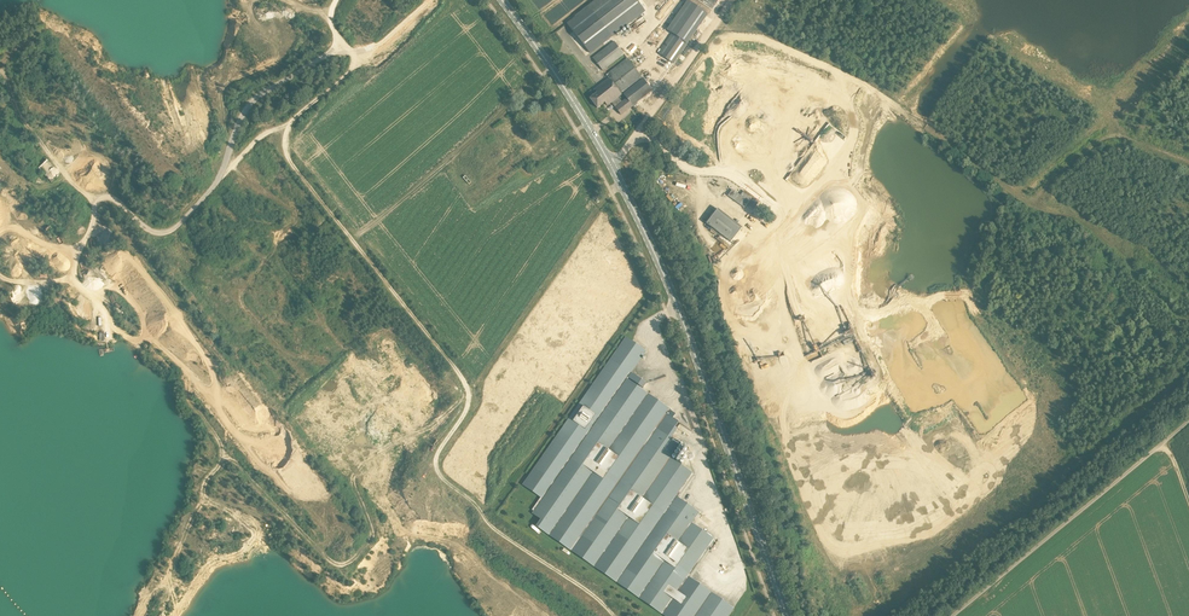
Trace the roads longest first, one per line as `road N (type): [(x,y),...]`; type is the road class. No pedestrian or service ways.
road 1 (track): [(286,0),(320,10),(354,58),(285,128),(284,155),(470,391),(436,454),(441,473),(485,520),(593,592),(615,615)]
road 2 (secondary): [(787,615),(641,224),(578,109),(501,0)]
road 3 (track): [(240,435),(127,293),(93,294),(78,282),(76,262),(93,209),(25,122),(8,78),(11,53),(0,56)]
road 4 (unclassified): [(952,615),(1188,420)]
road 5 (track): [(613,168),(729,0)]
road 6 (track): [(147,225),(163,233),(174,226),(232,163),(285,128)]

